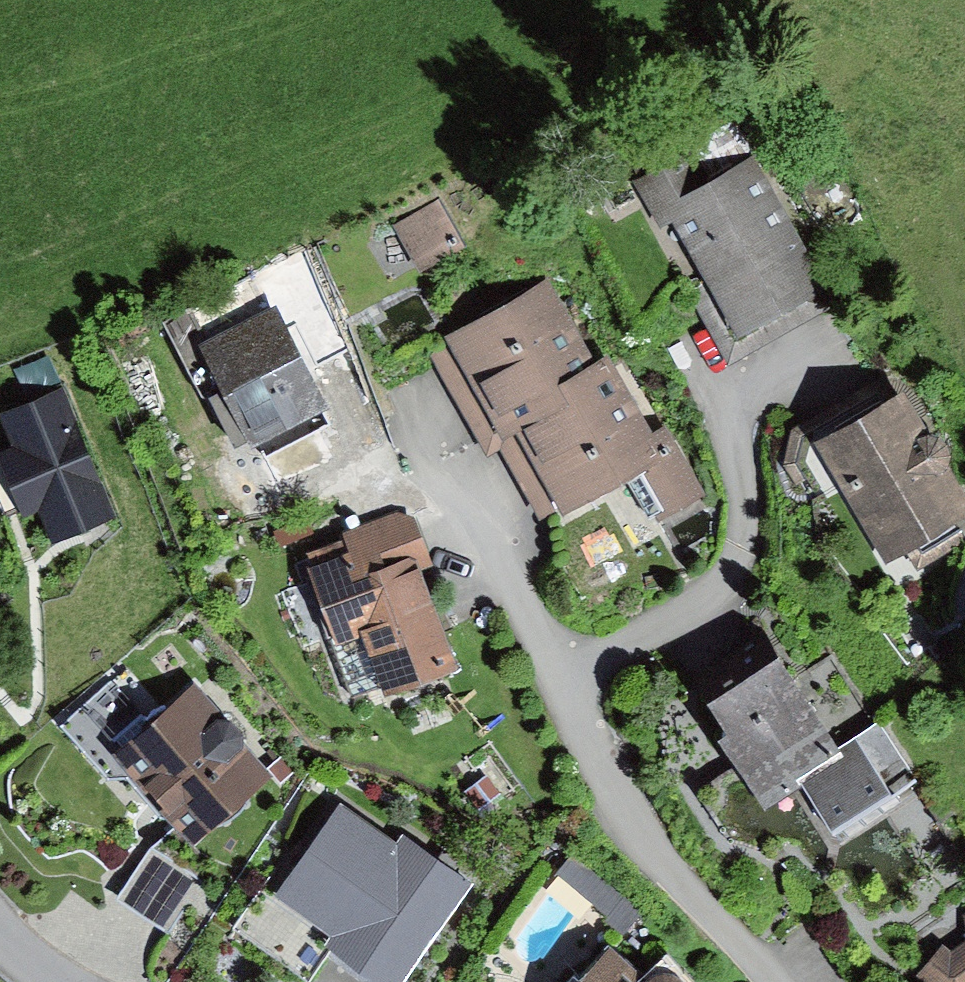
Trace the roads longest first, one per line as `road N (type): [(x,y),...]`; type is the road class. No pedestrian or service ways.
road 1 (residential): [(772,981),(641,840),(607,789),(558,672)]
road 2 (residential): [(558,672),(717,592),(743,529),(740,437)]
road 3 (residential): [(558,672),(461,478)]

